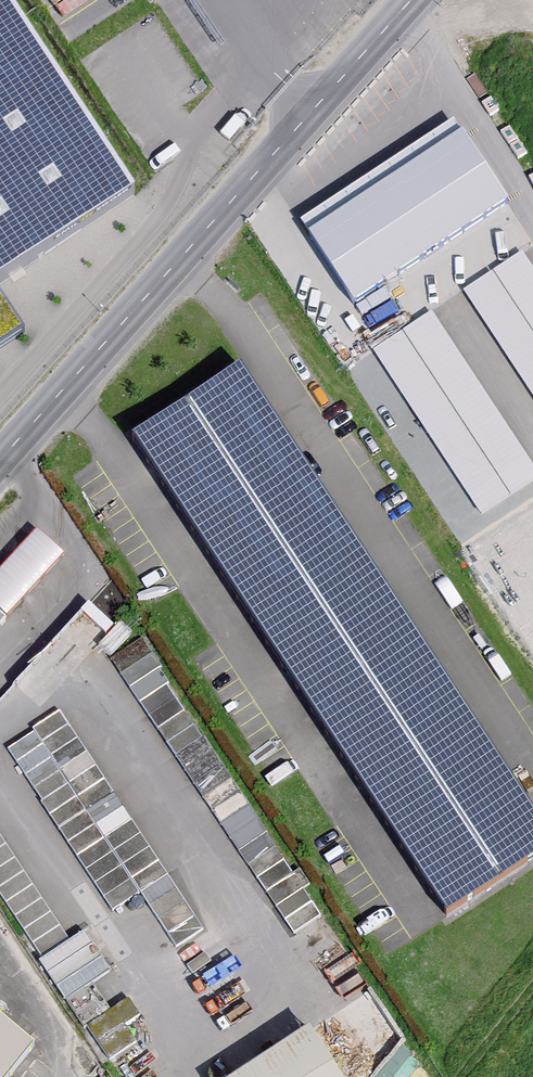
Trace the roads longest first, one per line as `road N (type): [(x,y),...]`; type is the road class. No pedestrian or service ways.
road 1 (residential): [(0,459),(410,0)]

